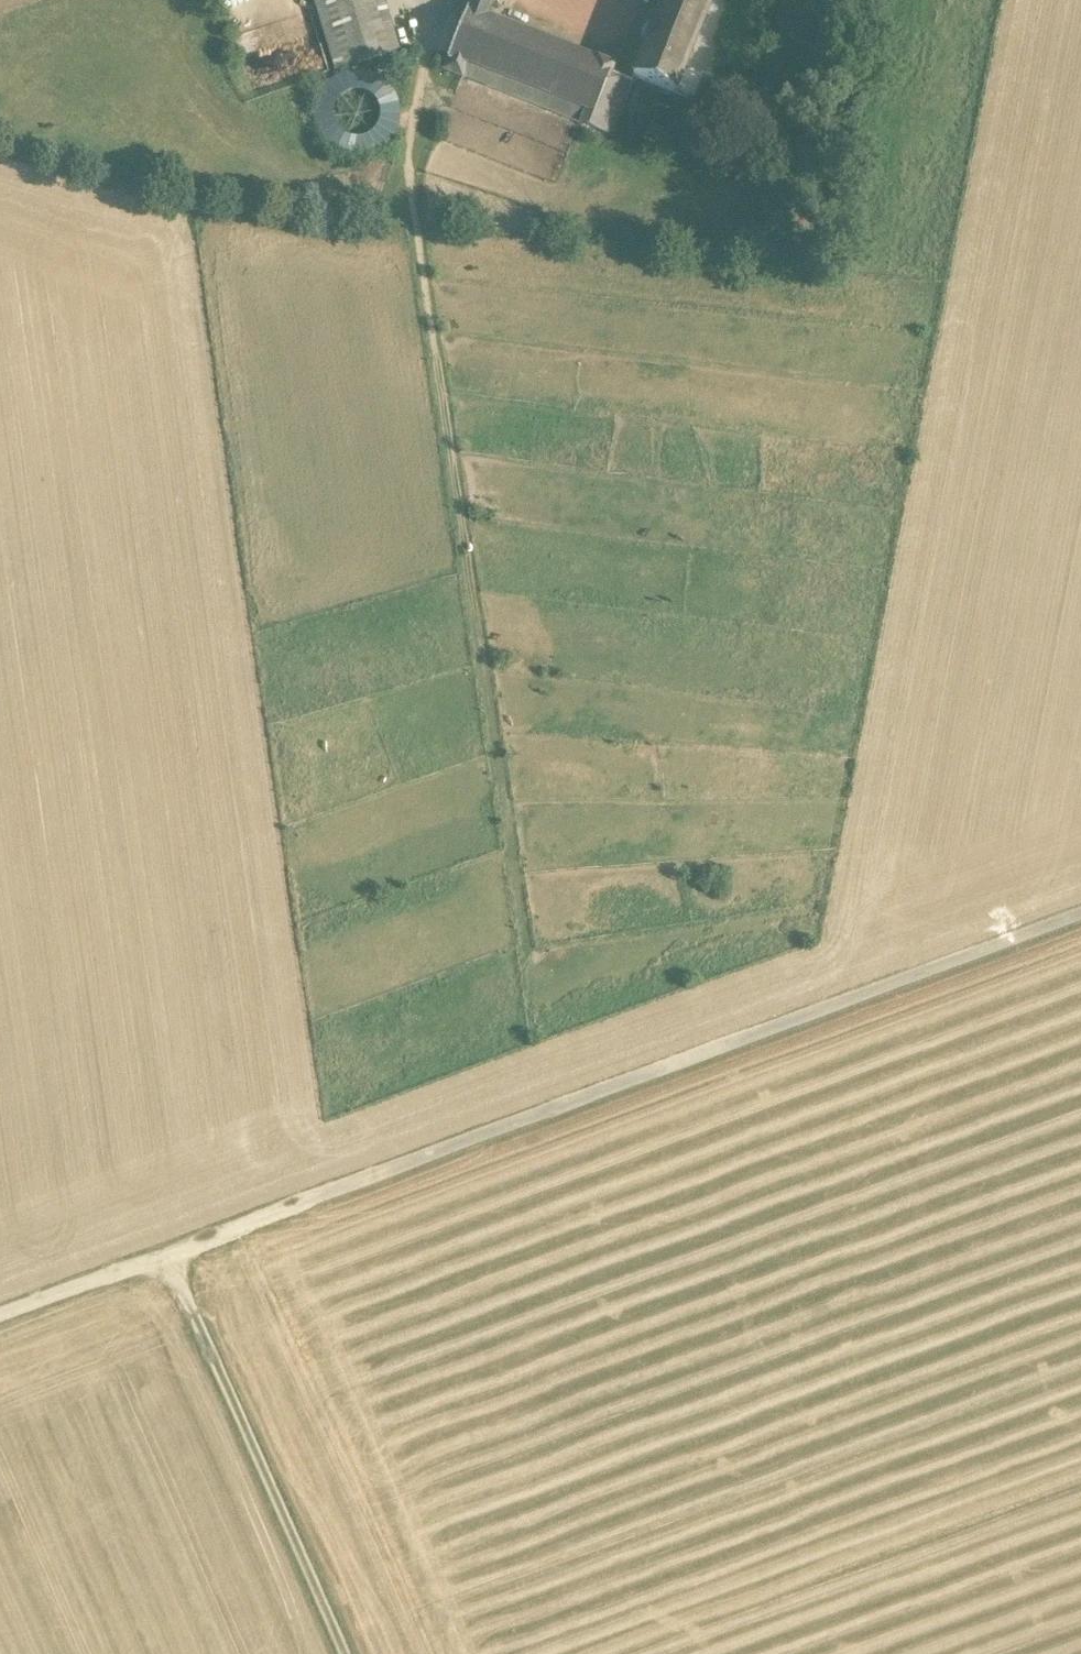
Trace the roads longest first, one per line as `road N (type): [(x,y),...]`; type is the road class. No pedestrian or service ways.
road 1 (track): [(1080,916),(0,1311)]
road 2 (track): [(529,949),(414,211),(408,154),(432,46),(426,3)]
road 3 (track): [(172,1247),(352,1653)]

